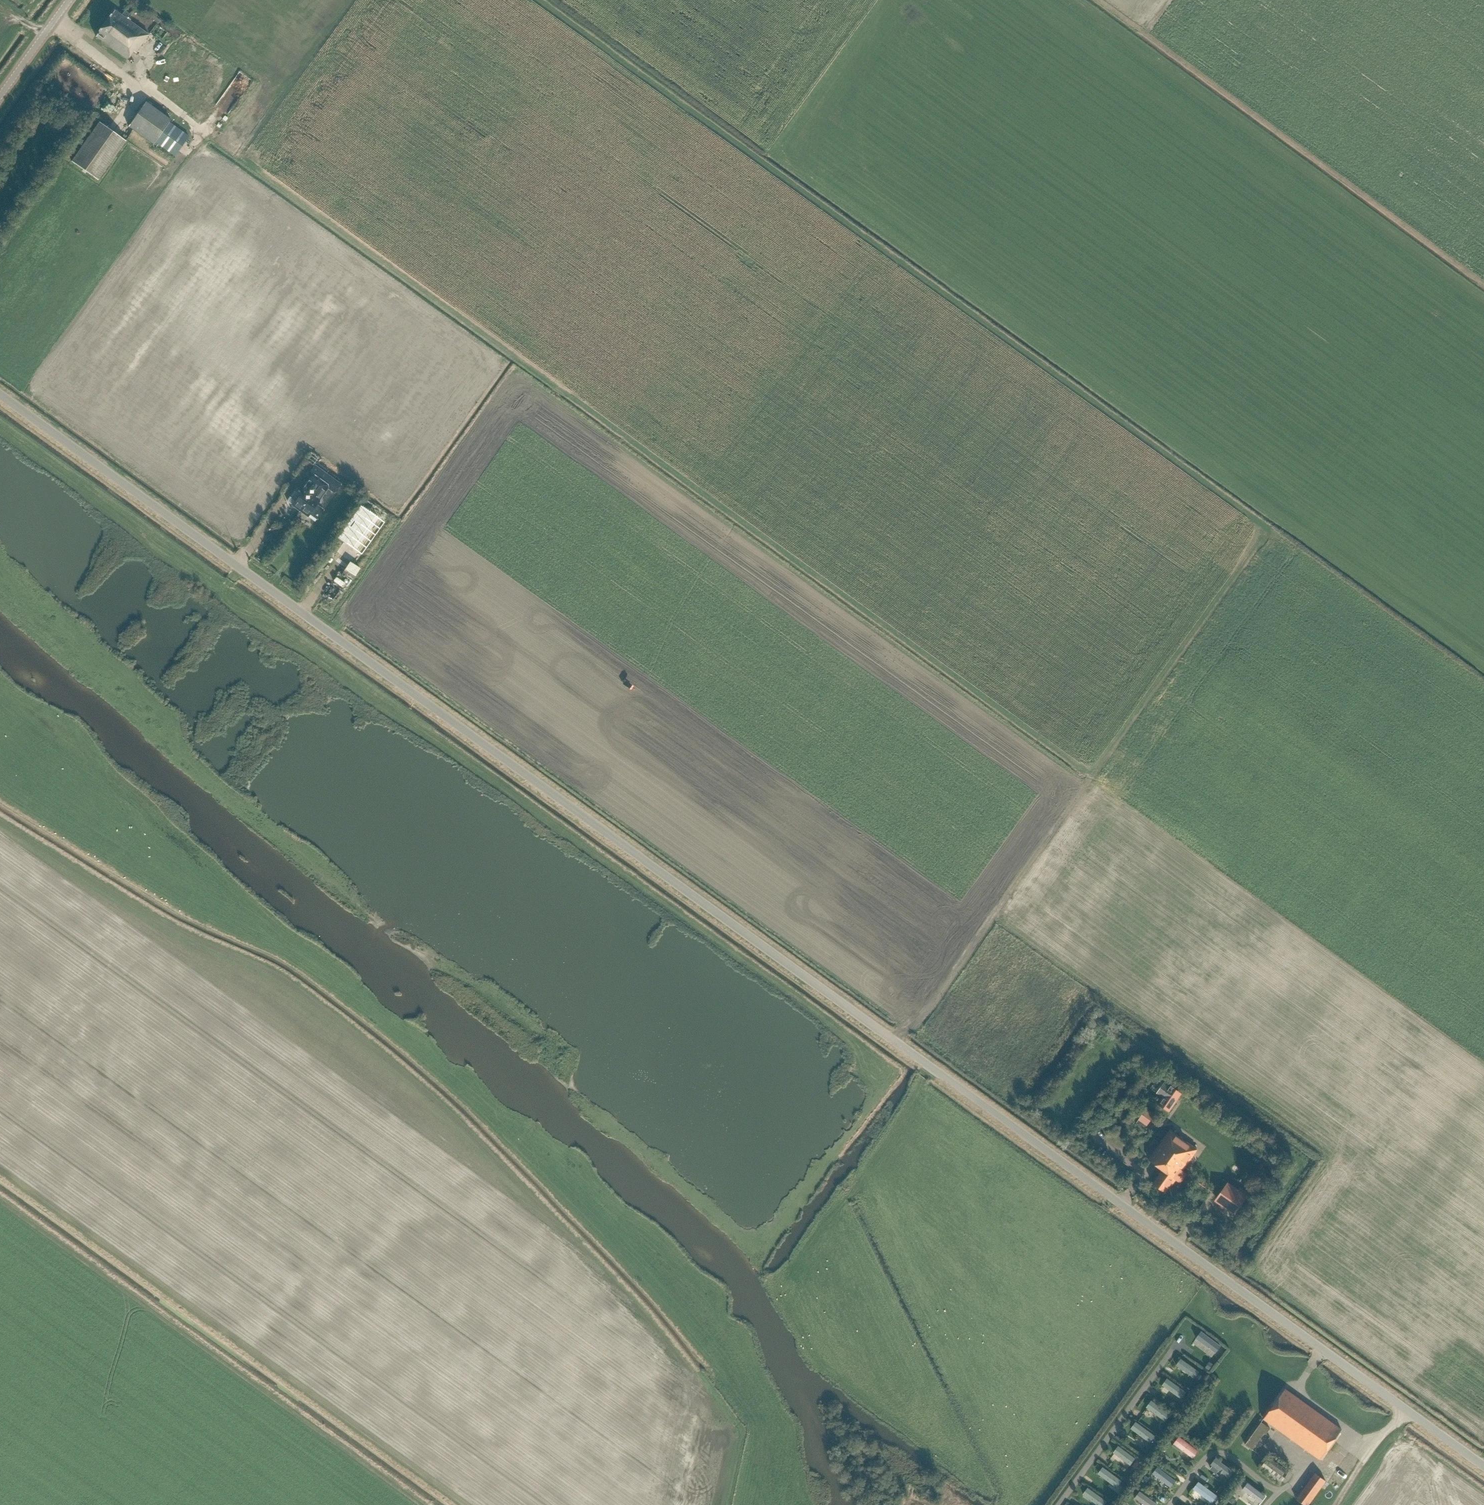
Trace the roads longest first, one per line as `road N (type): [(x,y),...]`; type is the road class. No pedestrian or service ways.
road 1 (tertiary): [(1483,1470),(0,397)]
road 2 (track): [(1067,0),(1483,301)]
road 3 (track): [(1059,1504),(1177,1343),(1186,1349)]
road 4 (track): [(1171,1504),(1215,1453),(1228,1453),(1279,1493)]
road 5 (track): [(1375,1449),(1351,1443),(1331,1470),(1313,1466),(1269,1504)]
road 6 (tertiary): [(0,101),(73,0)]

